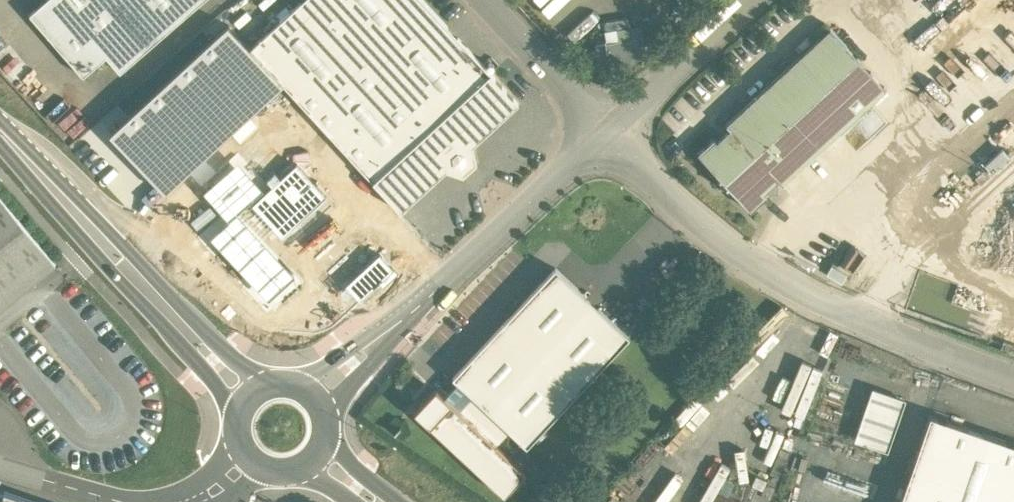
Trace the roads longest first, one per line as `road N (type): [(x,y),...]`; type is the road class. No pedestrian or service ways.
road 1 (residential): [(1013,386),(919,352),(746,264),(632,104)]
road 2 (residential): [(632,104),(400,321)]
road 3 (secondary): [(0,148),(163,314)]
road 4 (residential): [(750,0),(632,104)]
road 5 (residential): [(632,104),(520,0)]
road 6 (secondary): [(163,314),(243,412)]
road 7 (secondary): [(263,390),(163,314)]
road 8 (residential): [(400,321),(298,388)]

